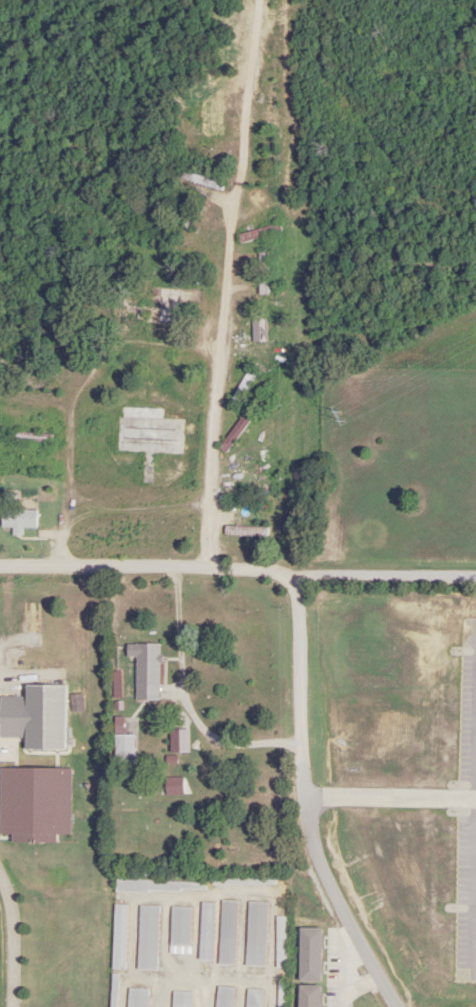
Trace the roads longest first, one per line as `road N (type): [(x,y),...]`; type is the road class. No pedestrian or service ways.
road 1 (residential): [(208,570),(228,220),(247,141),(264,0)]
road 2 (residential): [(392,1006),(295,813),(293,576)]
road 3 (residential): [(58,571),(76,389),(150,328)]
road 4 (residential): [(227,238),(126,229),(0,145)]
road 5 (residential): [(0,571),(208,570)]
road 6 (residential): [(63,509),(211,494)]
road 7 (residential): [(0,874),(12,922),(14,1006)]

